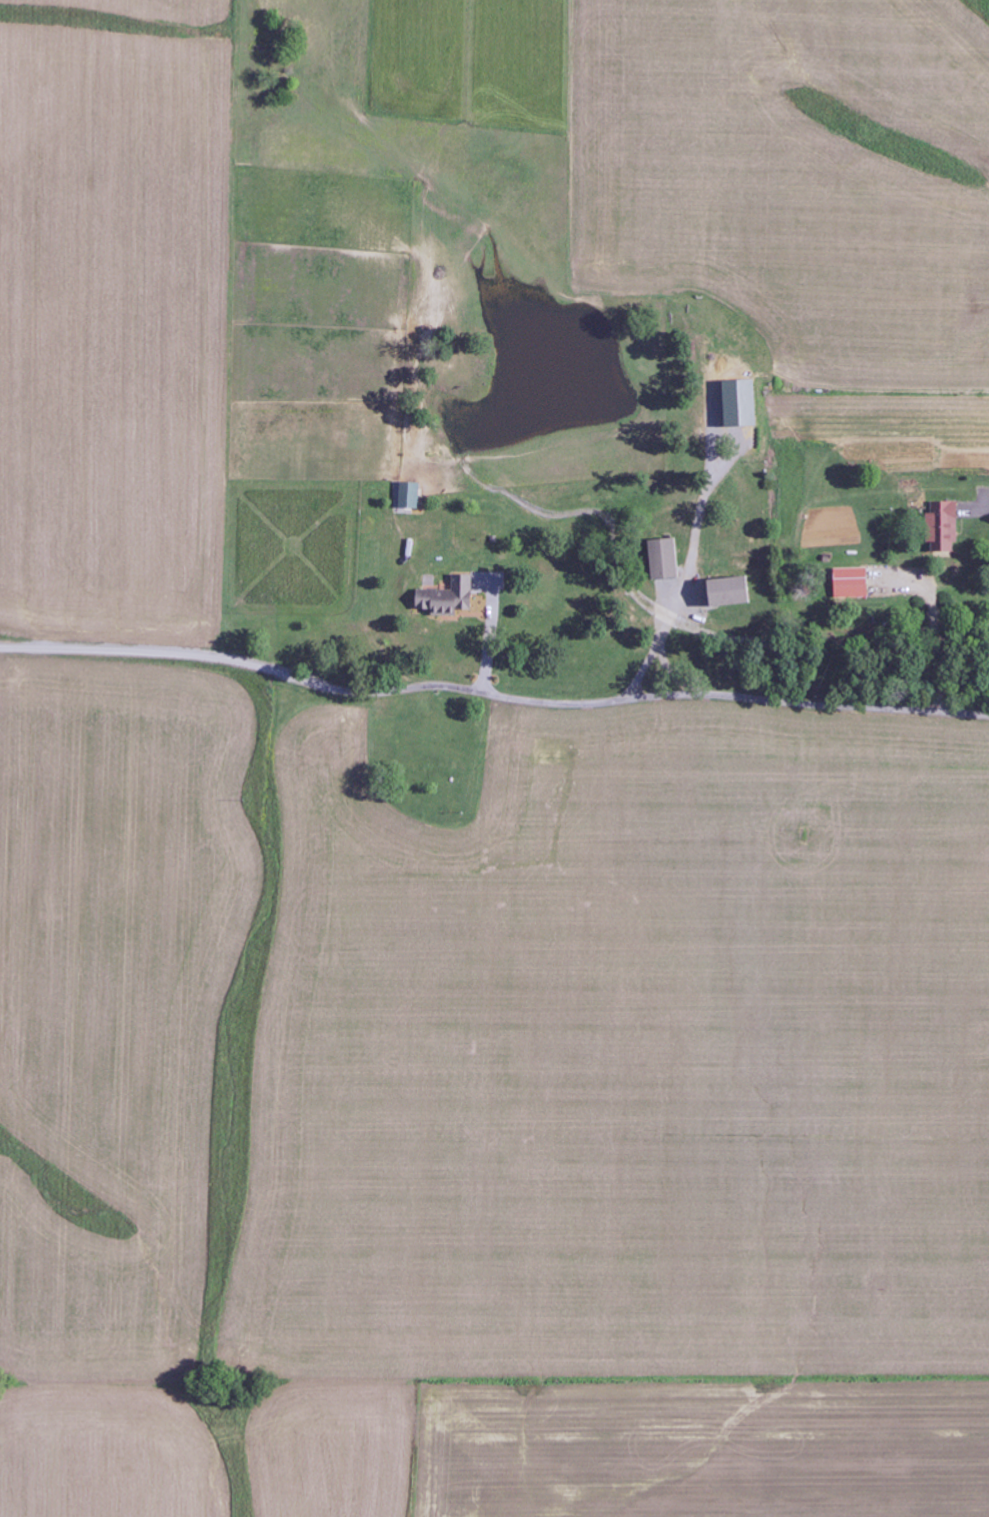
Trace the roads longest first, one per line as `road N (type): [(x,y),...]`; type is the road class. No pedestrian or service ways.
road 1 (residential): [(988,715),(675,694),(565,703),(454,686),(367,692),(209,655),(0,645)]
road 2 (residential): [(460,648),(610,648)]
road 3 (residential): [(544,559),(537,652),(557,702)]

